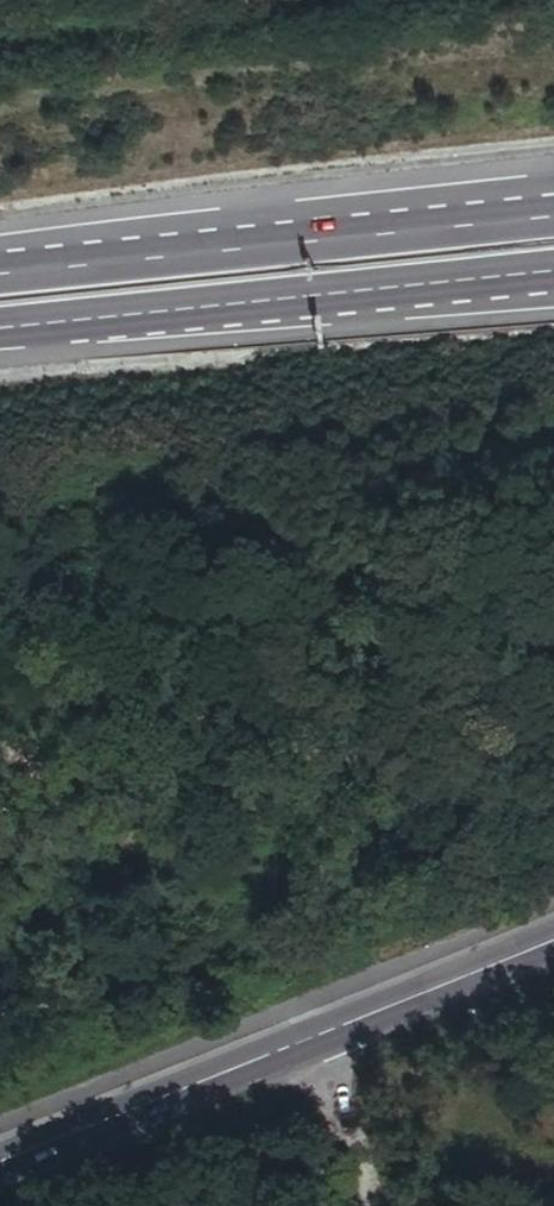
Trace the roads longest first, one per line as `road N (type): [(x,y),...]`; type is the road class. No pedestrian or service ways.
road 1 (secondary): [(553,937),(0,1163)]
road 2 (trunk): [(553,212),(0,271)]
road 3 (trunk): [(133,318),(553,276)]
road 4 (trunk): [(133,318),(553,294)]
road 5 (track): [(0,1071),(144,1027),(213,1033)]
road 6 (trunk): [(0,332),(133,318)]

